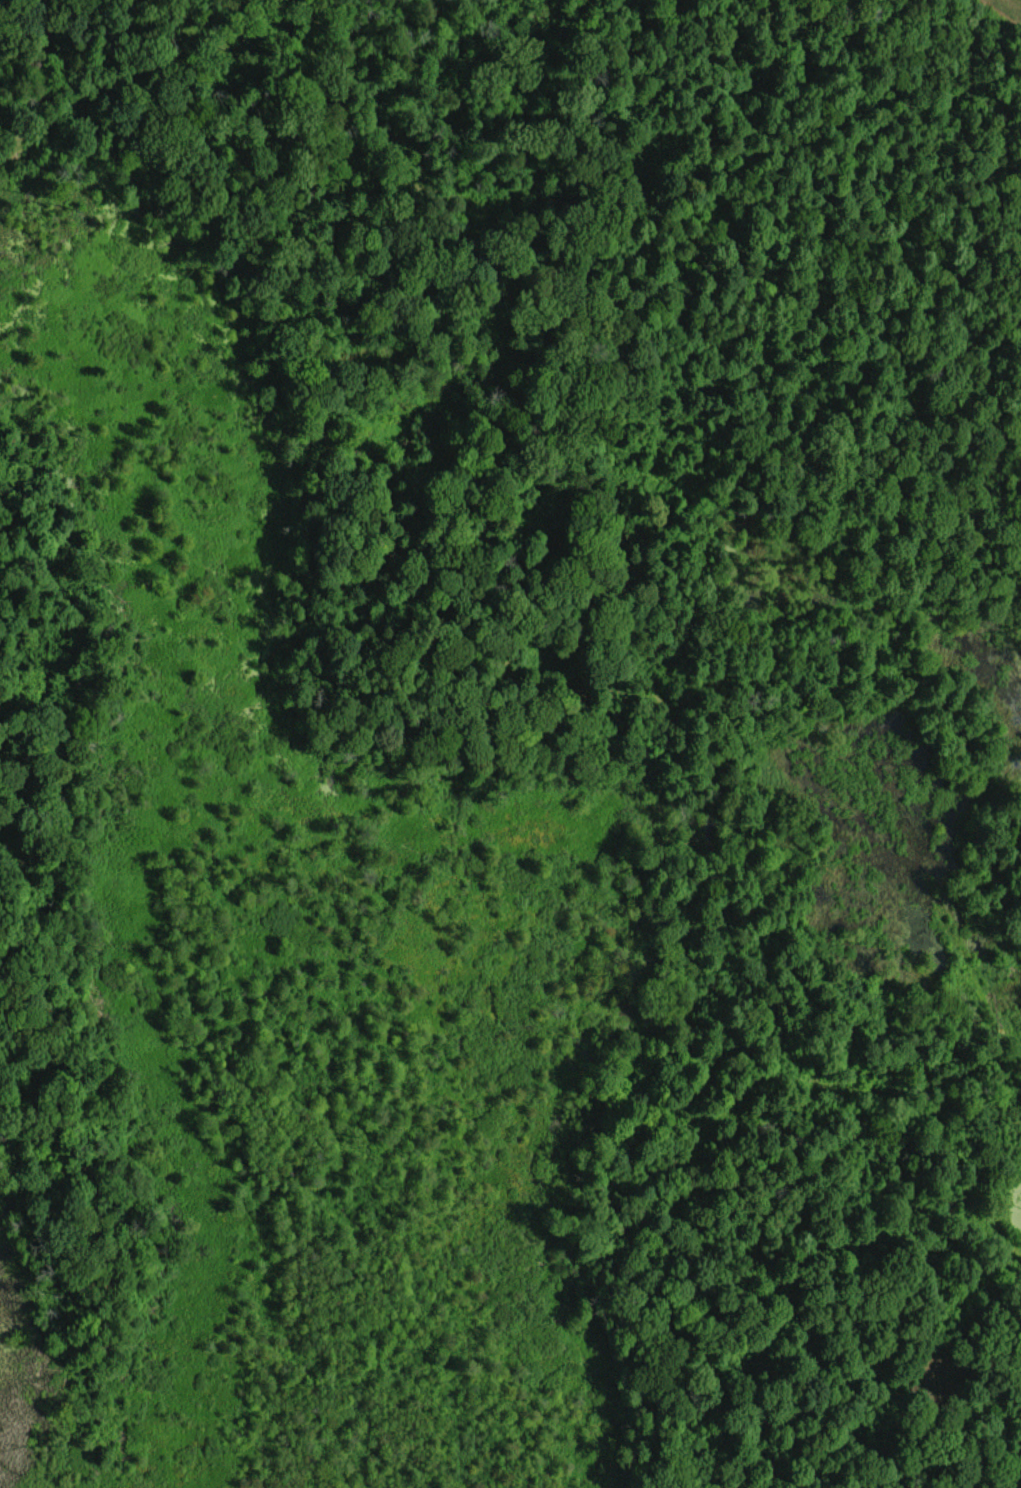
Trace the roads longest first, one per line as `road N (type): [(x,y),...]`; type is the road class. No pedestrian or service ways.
road 1 (residential): [(906,1487),(941,1414),(974,1368),(1020,1351)]

